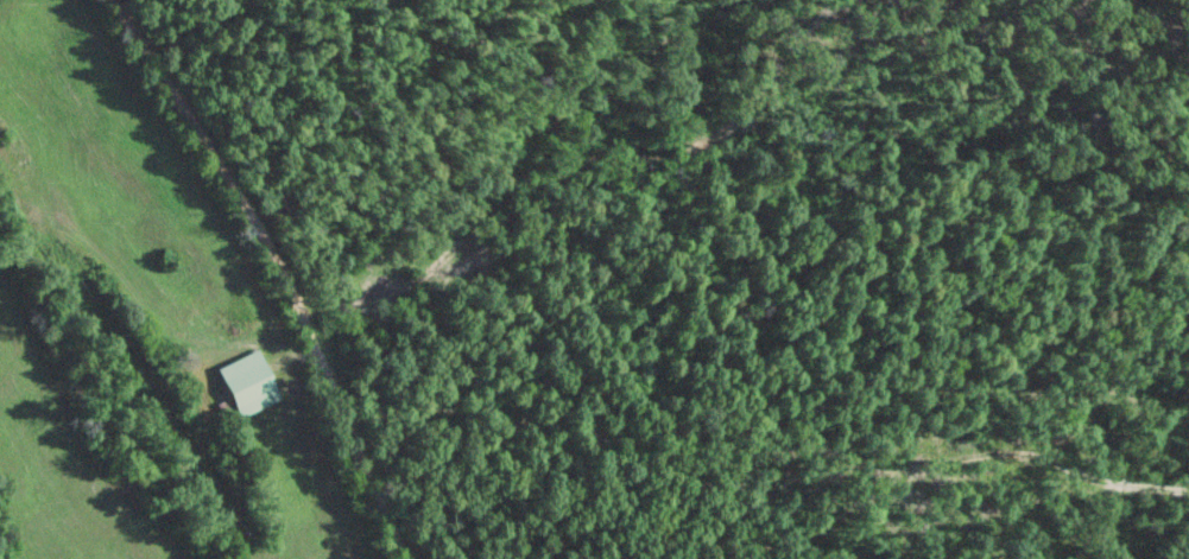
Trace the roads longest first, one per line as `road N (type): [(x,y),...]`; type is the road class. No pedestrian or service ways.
road 1 (track): [(428,558),(435,508),(493,452),(583,411),(625,440),(752,425),(913,472),(1025,450),(1152,496),(1188,499)]
road 2 (track): [(834,0),(808,15),(767,99),(695,140),(552,178),(454,253),(301,305)]
road 3 (residential): [(116,0),(167,72),(312,326),(409,558)]

